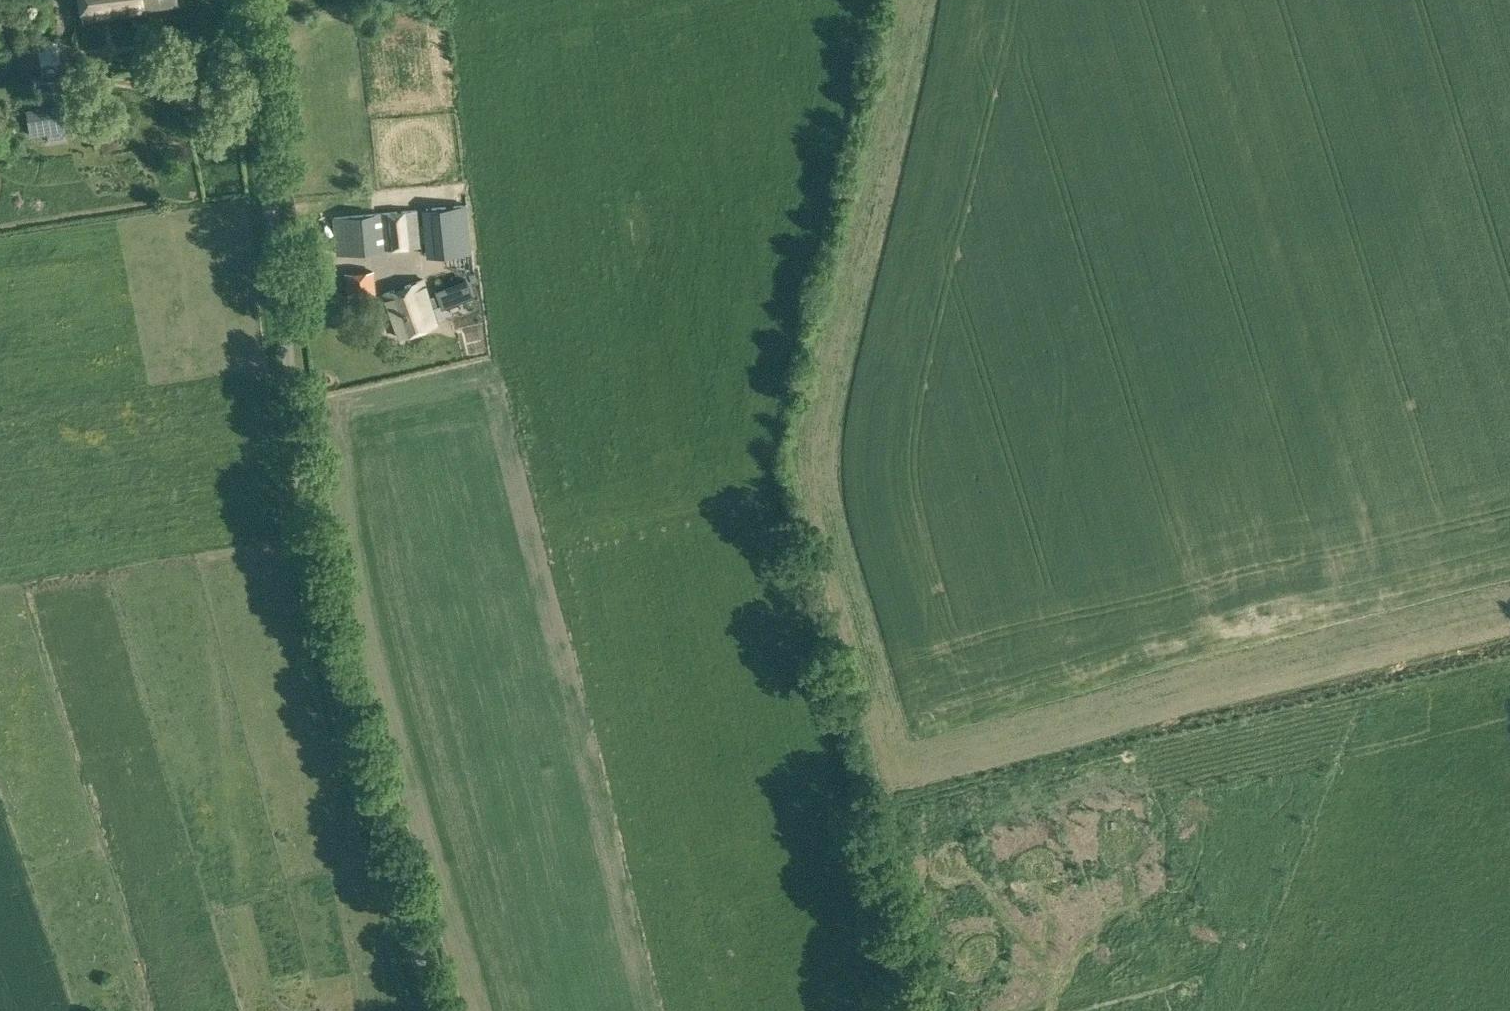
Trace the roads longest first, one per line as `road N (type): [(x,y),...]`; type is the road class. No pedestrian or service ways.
road 1 (unclassified): [(436,1010),(311,492),(250,0)]

